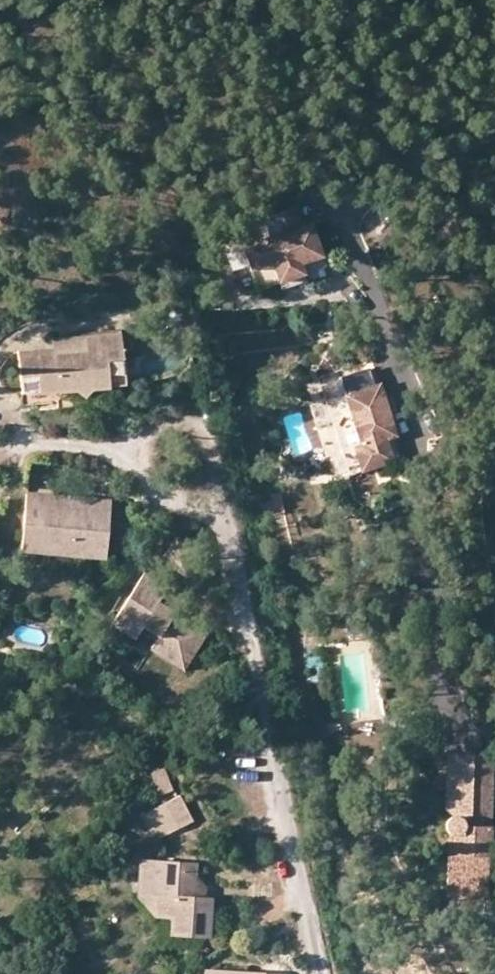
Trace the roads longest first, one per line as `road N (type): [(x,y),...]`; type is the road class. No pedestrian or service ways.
road 1 (residential): [(320,973),(210,455)]

